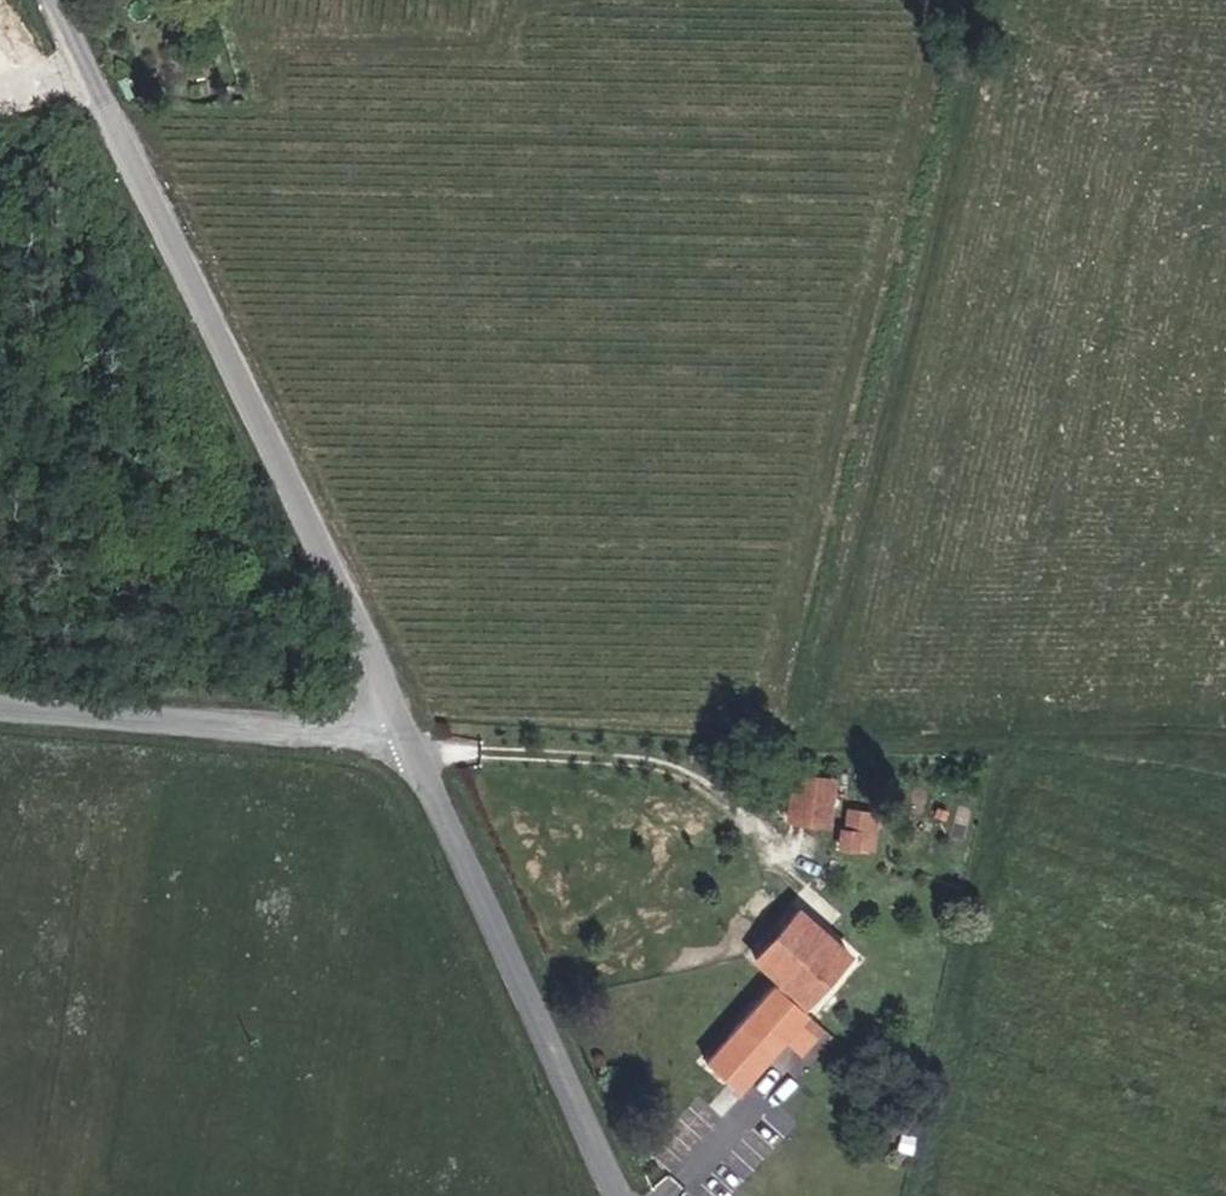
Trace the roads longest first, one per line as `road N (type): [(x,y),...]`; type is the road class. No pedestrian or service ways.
road 1 (unclassified): [(66,0),(403,741)]
road 2 (unclassified): [(403,741),(634,1195)]
road 3 (unclassified): [(0,708),(403,741)]

